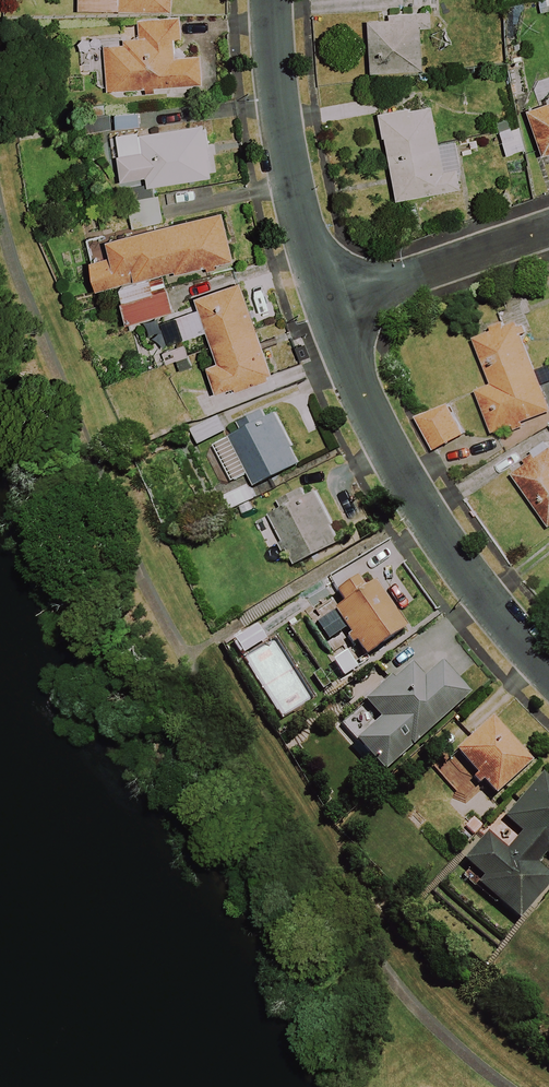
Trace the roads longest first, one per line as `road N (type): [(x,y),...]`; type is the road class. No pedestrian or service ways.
road 1 (residential): [(548,666),(427,512),(353,380),(324,303)]
road 2 (residential): [(324,303),(293,192),(272,0)]
road 3 (residential): [(324,303),(548,228)]

